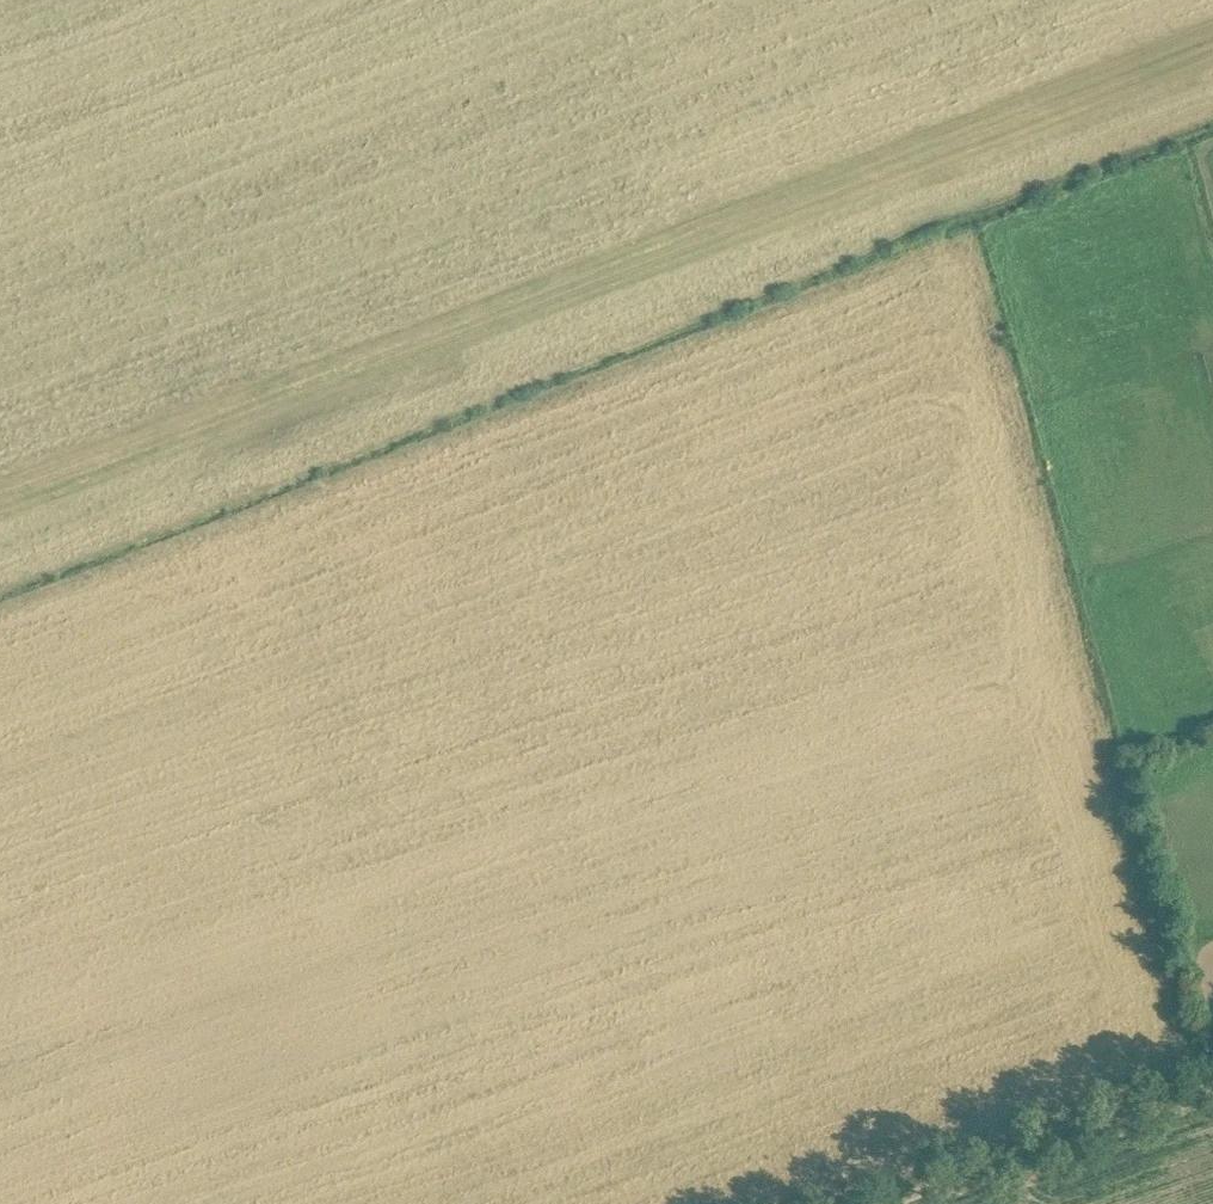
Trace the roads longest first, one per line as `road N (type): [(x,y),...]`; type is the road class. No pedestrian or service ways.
road 1 (track): [(1212,1091),(892,1203)]

